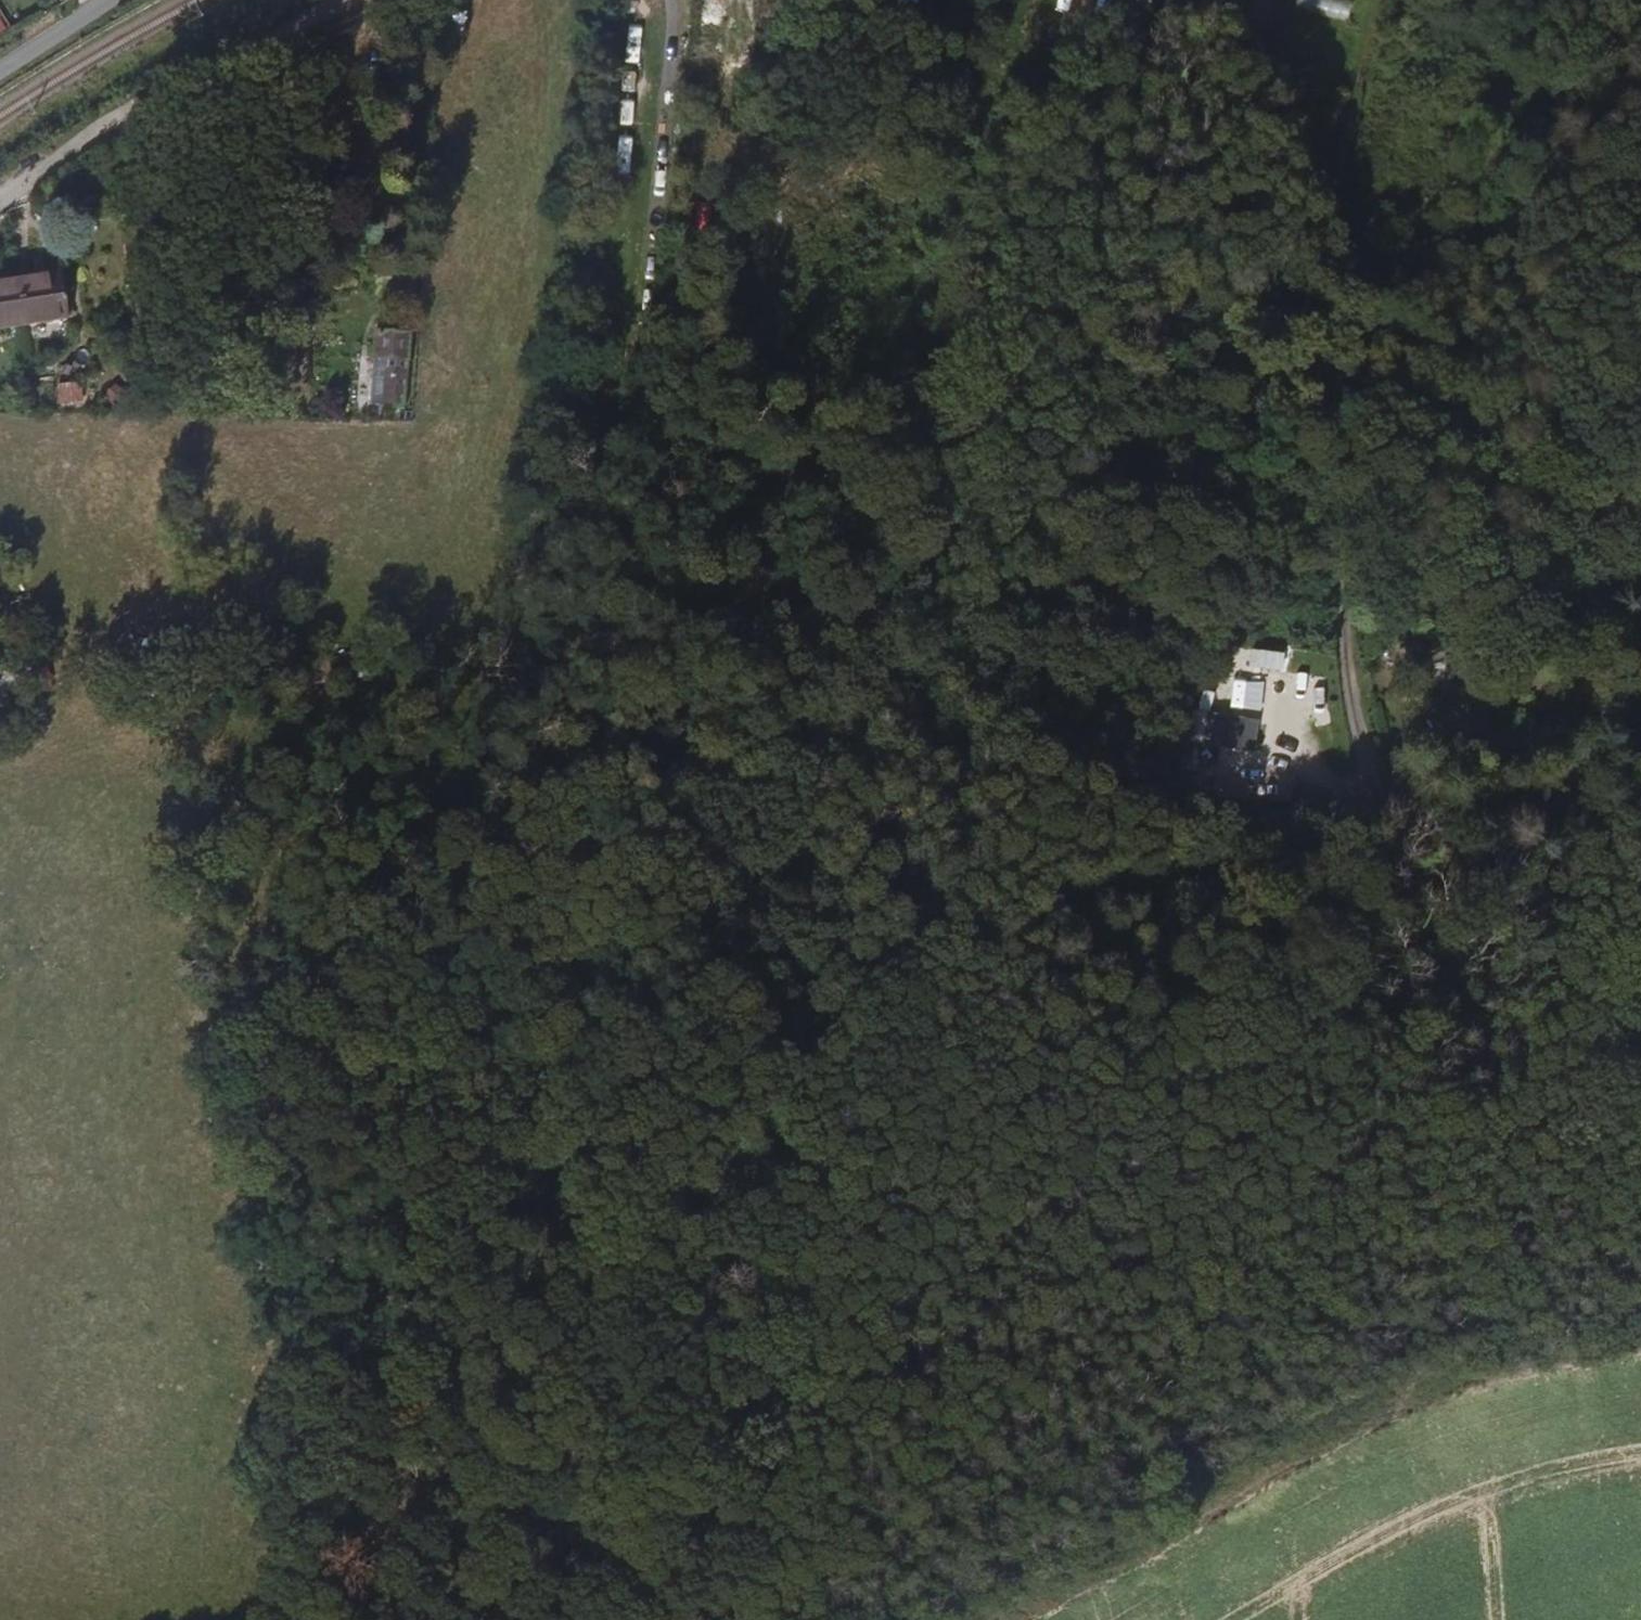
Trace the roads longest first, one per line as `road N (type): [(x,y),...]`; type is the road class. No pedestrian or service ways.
road 1 (track): [(1187,0),(1302,176),(1340,398),(1351,689),(1380,829),(1632,1081)]
road 2 (track): [(0,185),(191,66),(362,0)]
road 3 (residential): [(0,71),(104,0)]

